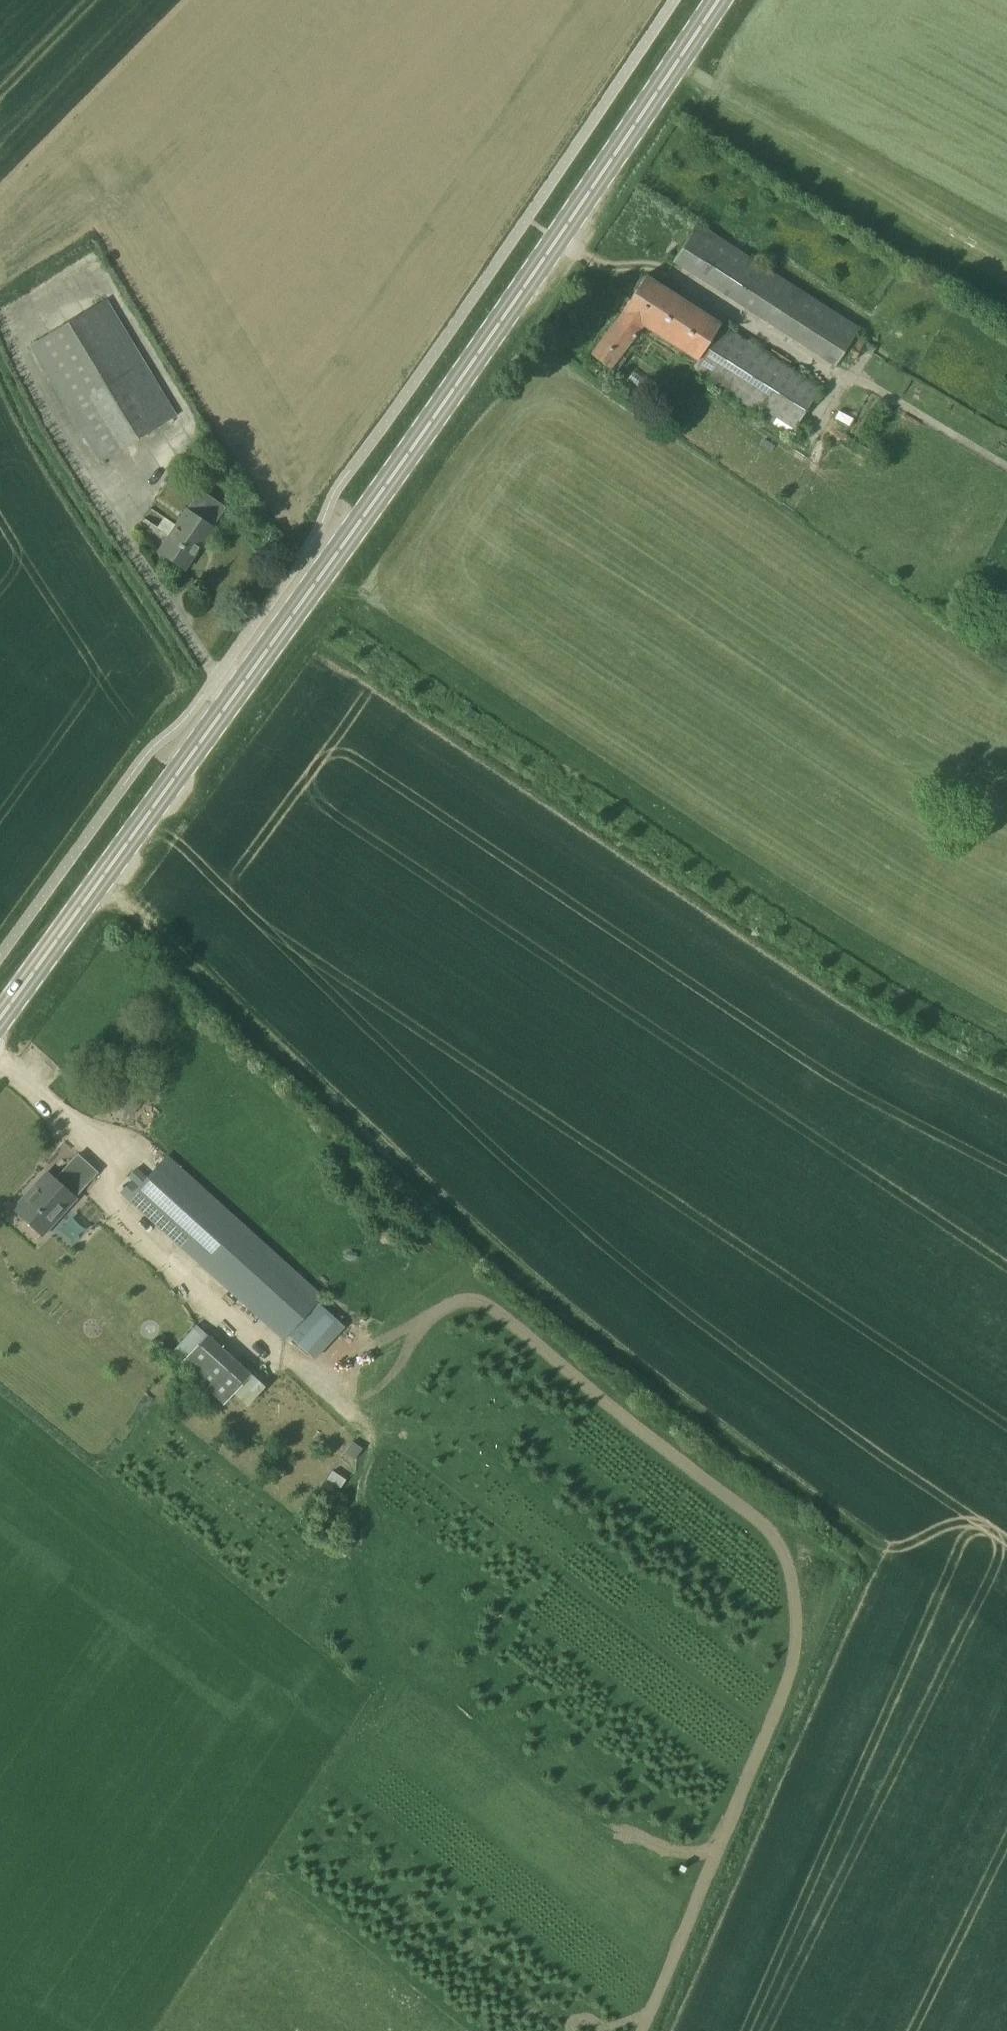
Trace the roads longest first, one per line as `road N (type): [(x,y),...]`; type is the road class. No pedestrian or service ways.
road 1 (secondary): [(0,1021),(575,224),(720,0)]

